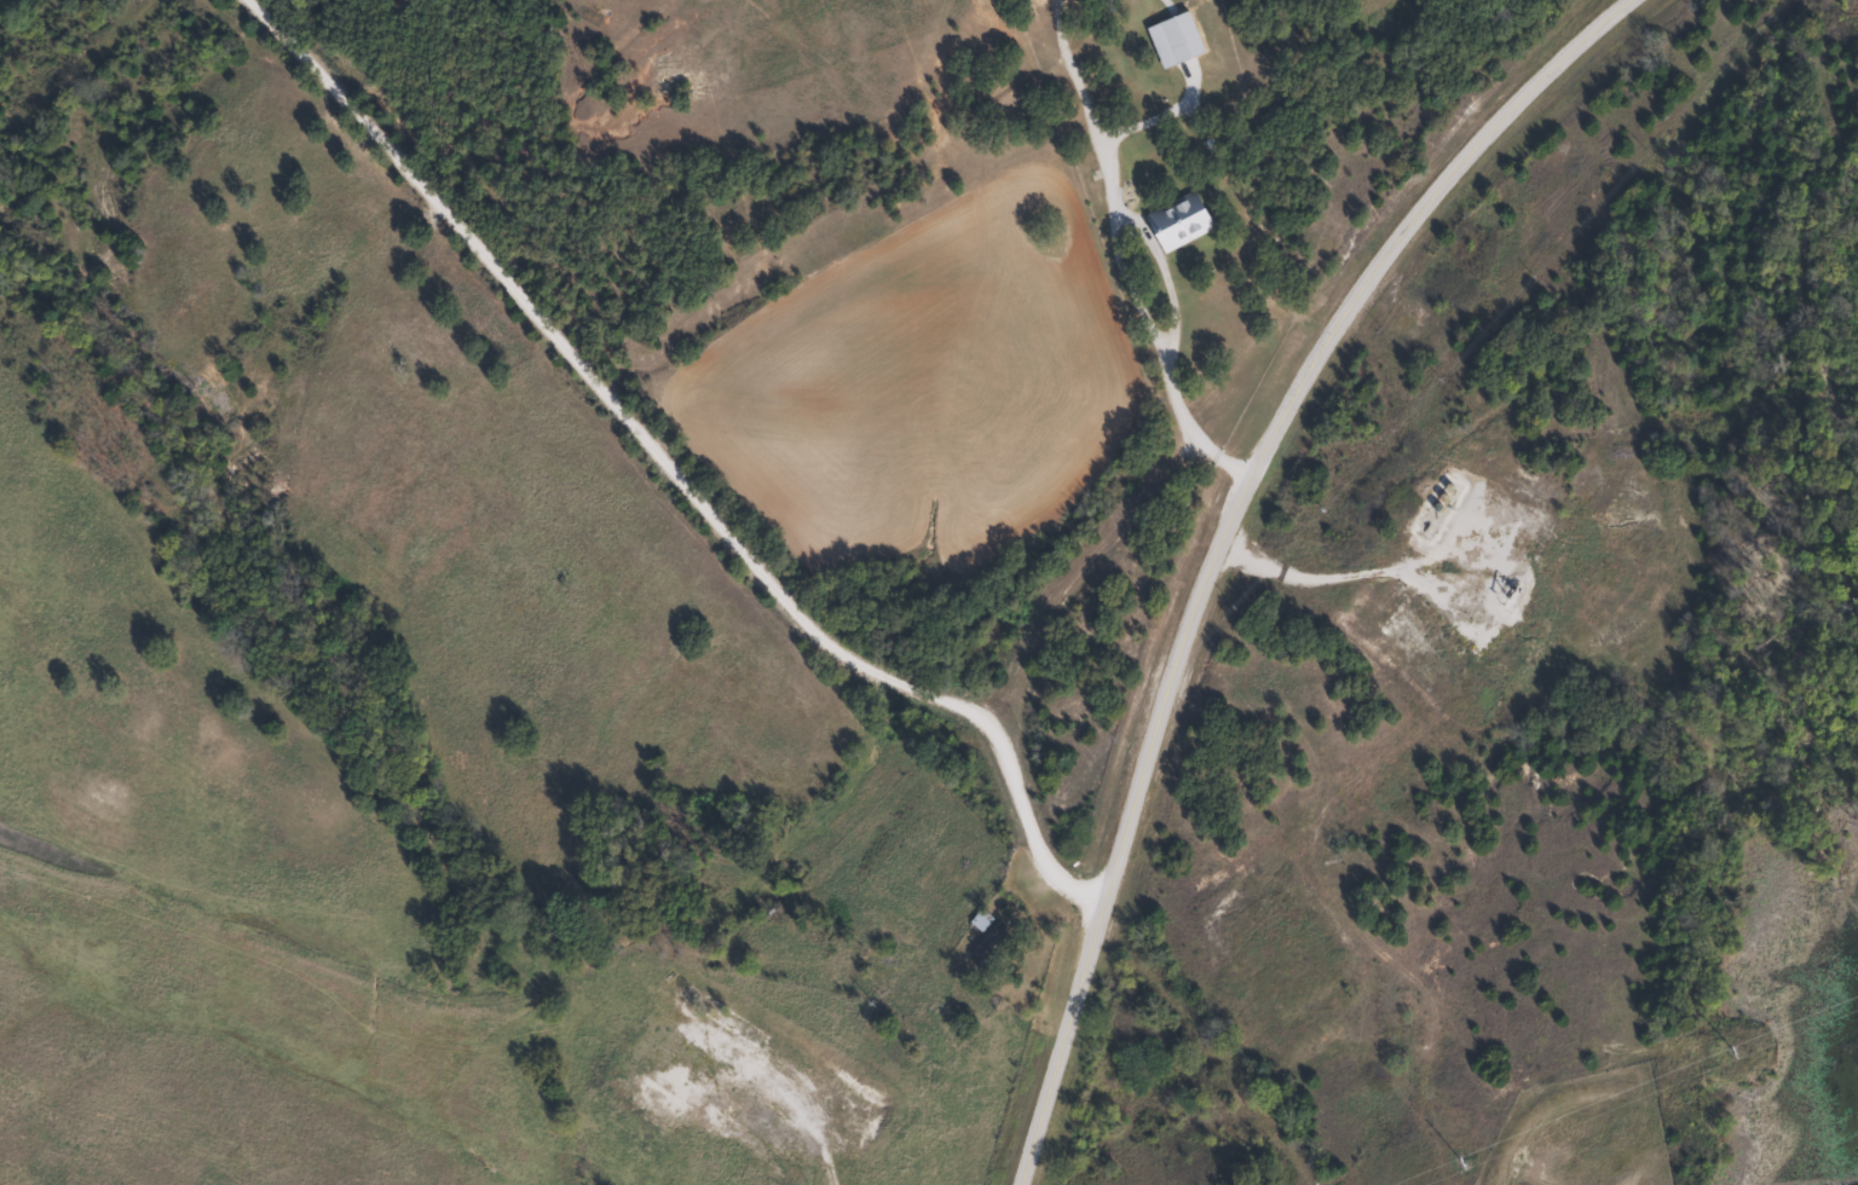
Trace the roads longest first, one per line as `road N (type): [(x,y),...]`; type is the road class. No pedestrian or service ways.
road 1 (residential): [(1098,915),(1044,874),(1005,734),(778,596),(256,0)]
road 2 (tertiary): [(1019,1184),(1185,629),(1291,392)]
road 3 (tertiary): [(1291,392),(1472,152),(1541,76),(1628,0)]

